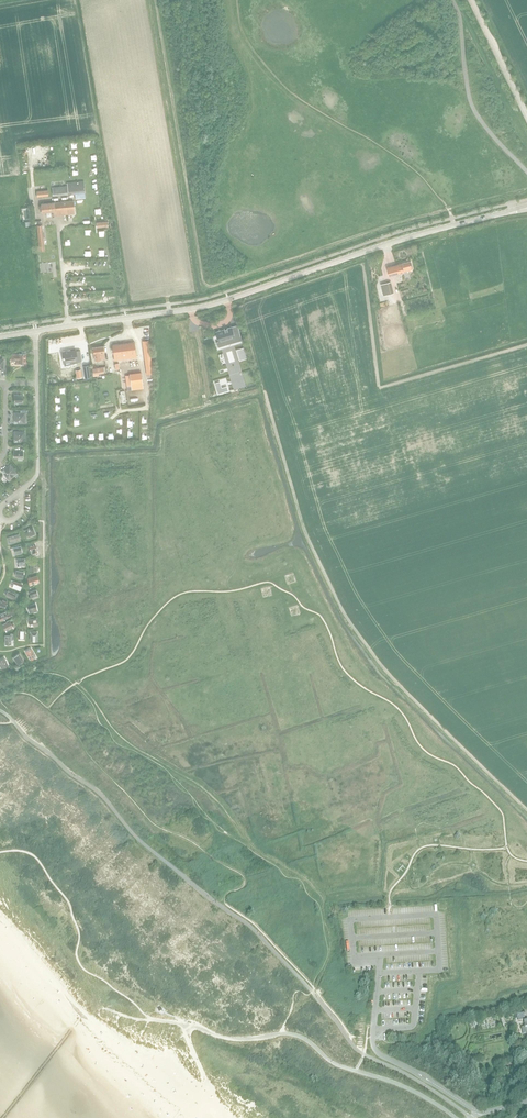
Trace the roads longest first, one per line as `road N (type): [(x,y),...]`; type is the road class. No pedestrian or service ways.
road 1 (unclassified): [(36,331),(209,305),(408,237),(526,207)]
road 2 (unclassified): [(373,1032),(377,1053),(478,1115),(526,1102)]
road 3 (tertiary): [(526,118),(469,0)]

